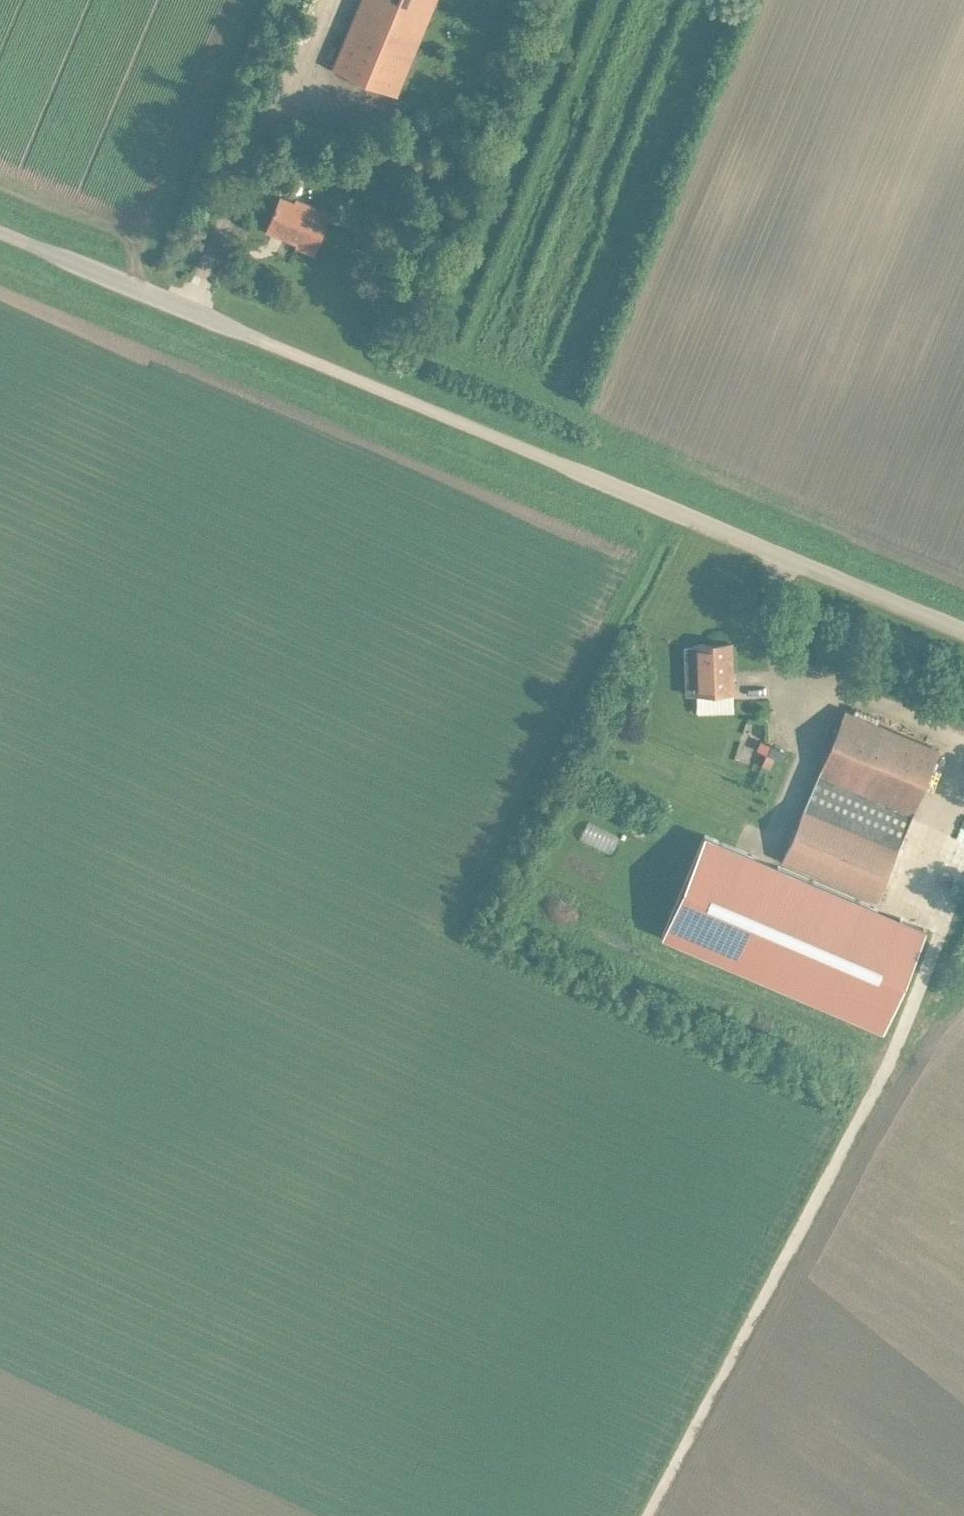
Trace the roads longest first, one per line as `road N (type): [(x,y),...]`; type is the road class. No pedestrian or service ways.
road 1 (unclassified): [(963,633),(0,240)]

